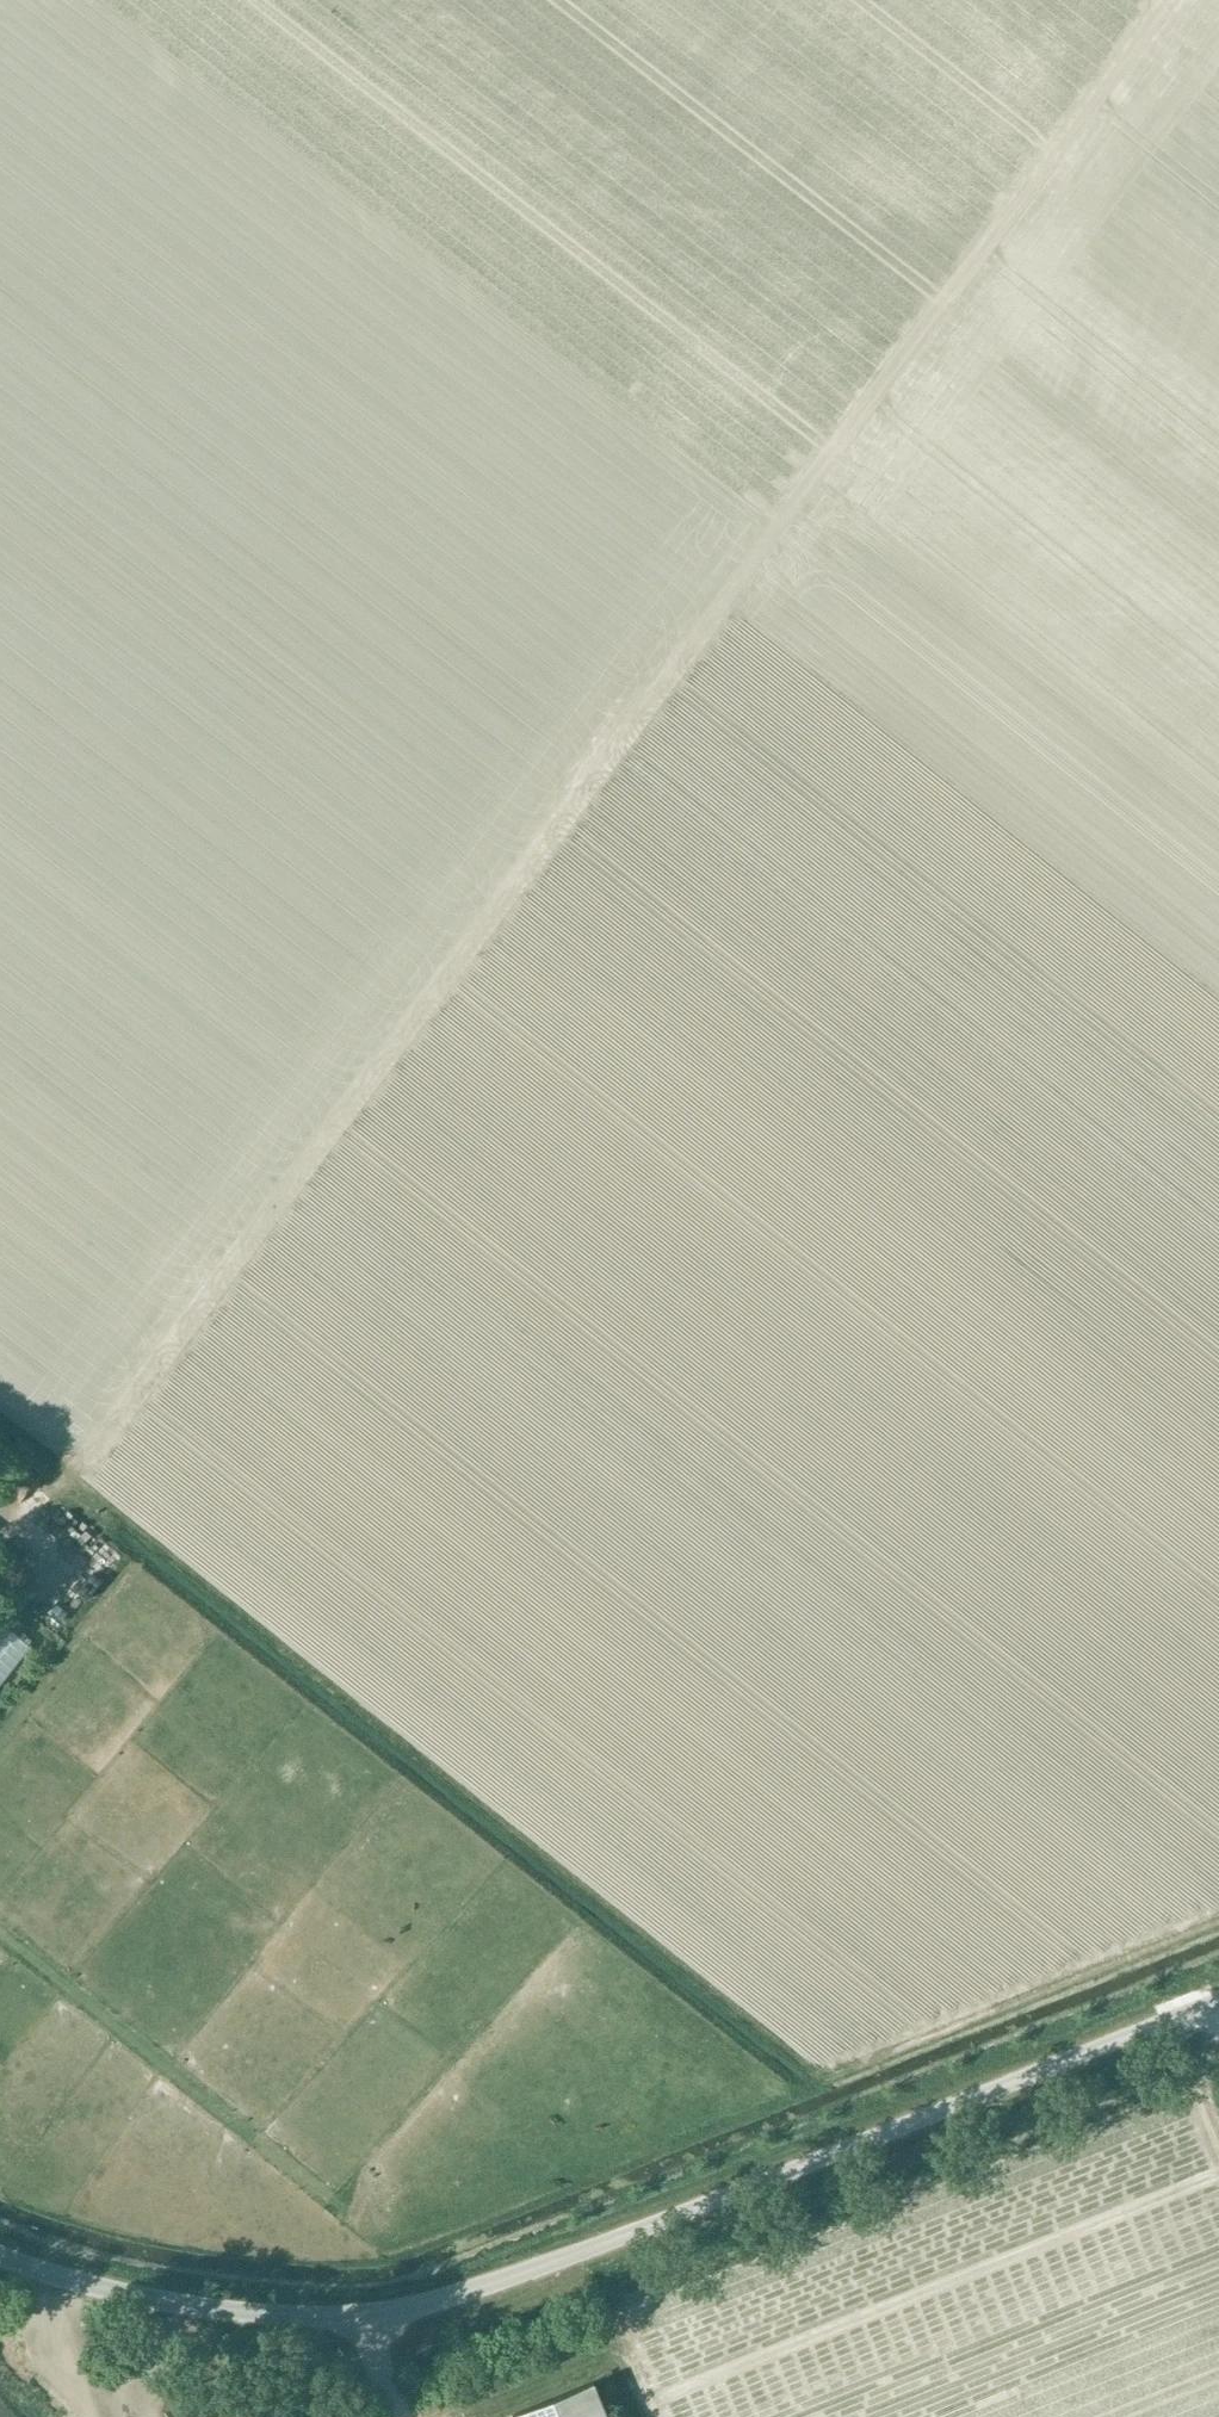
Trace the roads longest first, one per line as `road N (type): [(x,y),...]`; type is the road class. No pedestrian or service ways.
road 1 (unclassified): [(0,2255),(81,2283),(216,2309),(320,2316),(404,2309),(628,2233),(1218,2002)]

